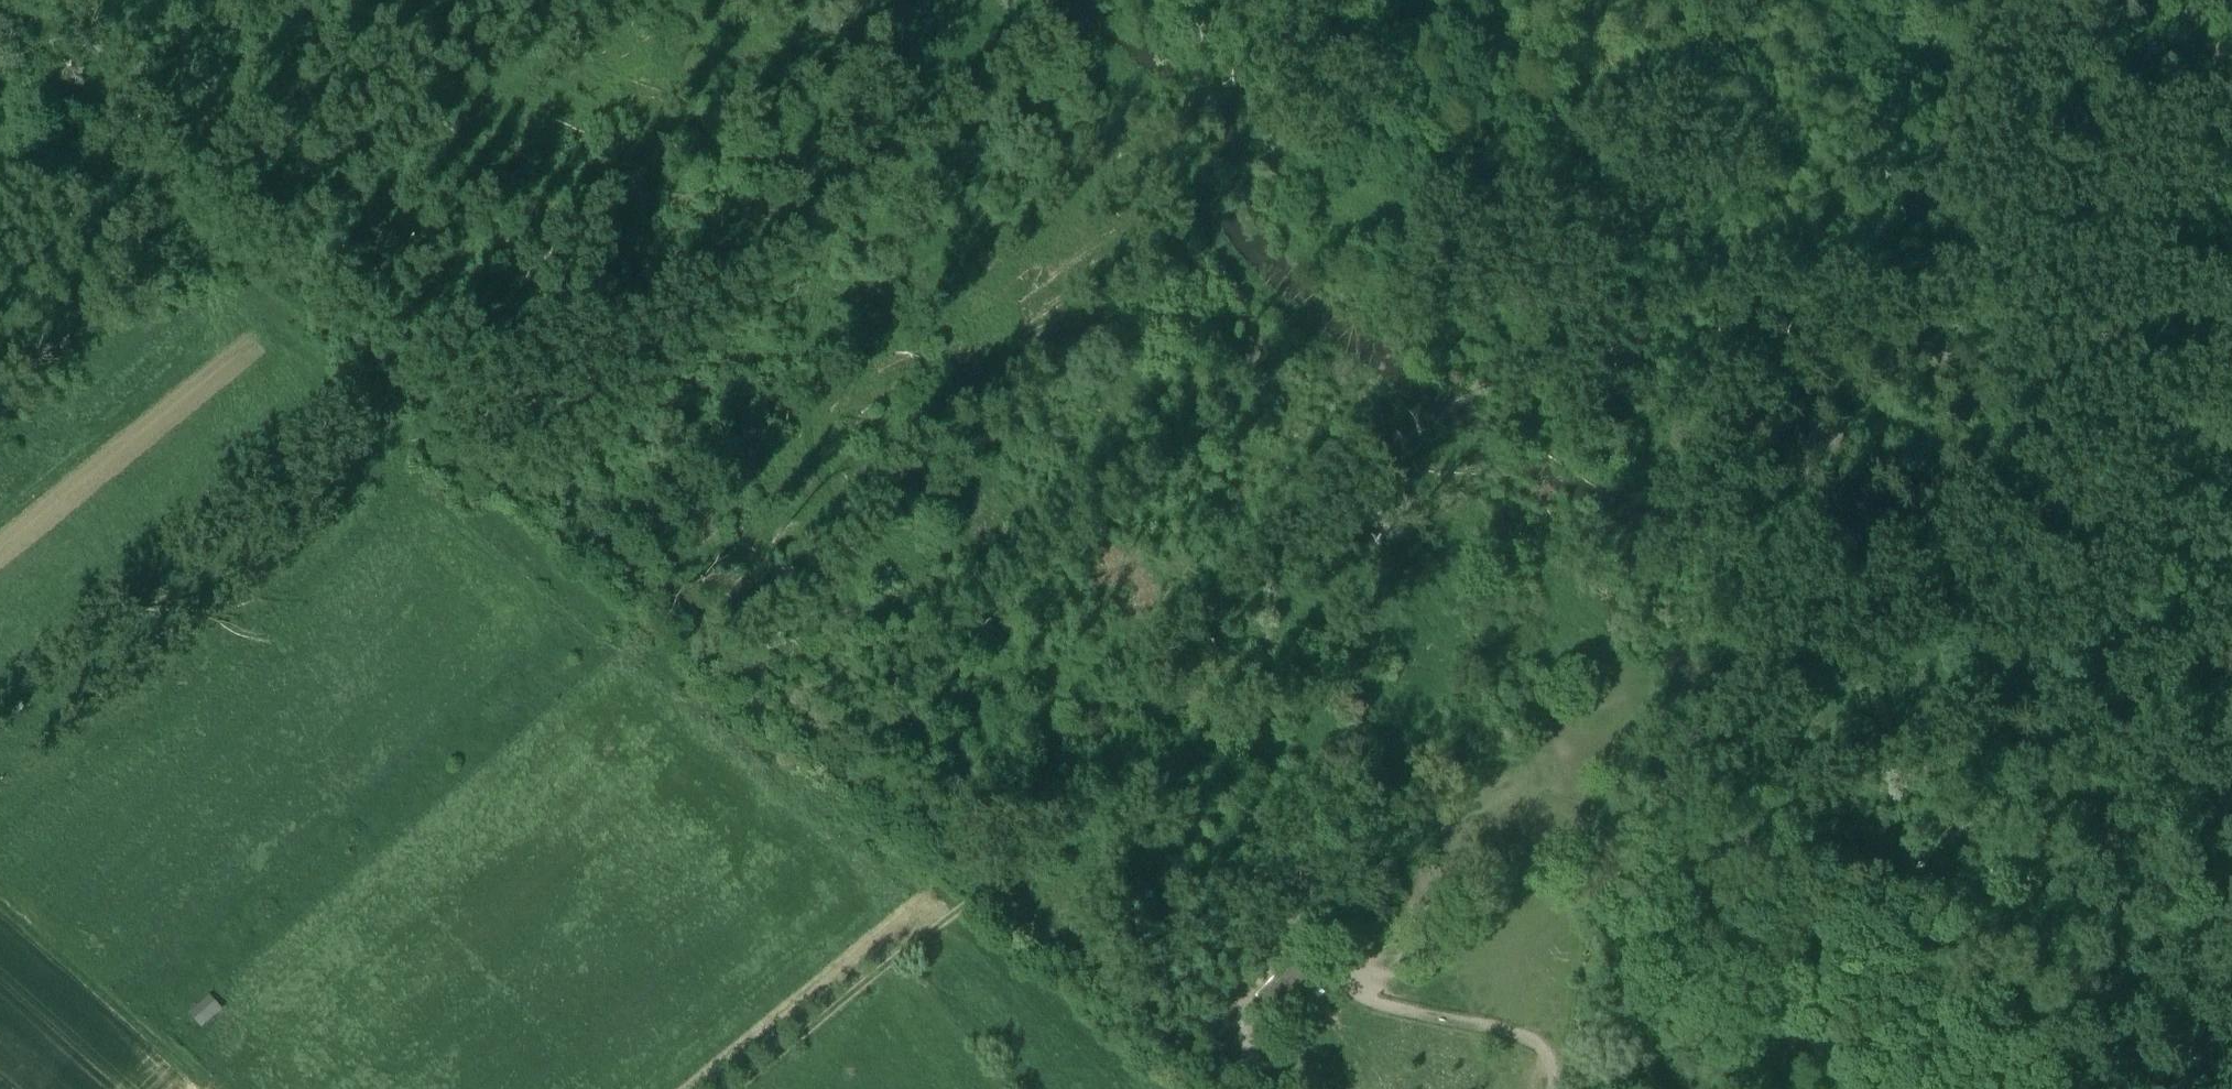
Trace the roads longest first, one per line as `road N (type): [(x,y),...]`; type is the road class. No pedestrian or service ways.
road 1 (track): [(2113,413),(1781,0)]
road 2 (track): [(2231,1022),(2002,653)]
road 3 (track): [(1401,929),(1354,982),(1377,1004),(1527,1037),(1548,1054),(1553,1088)]
road 4 (track): [(214,1088),(0,904)]
road 5 (track): [(955,914),(744,1088)]
road 6 (track): [(2231,315),(2127,411),(2113,413)]

